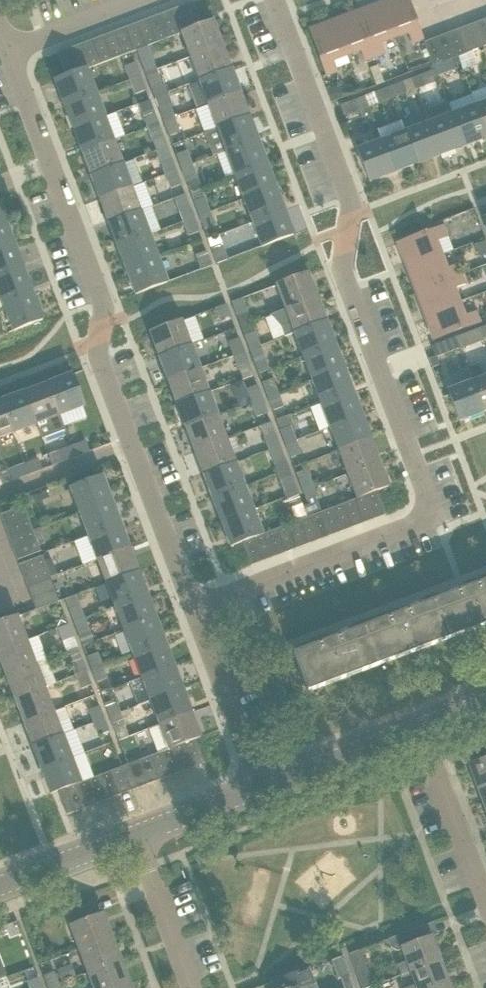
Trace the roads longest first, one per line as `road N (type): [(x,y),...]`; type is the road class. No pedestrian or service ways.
road 1 (residential): [(191,606),(408,527),(430,509),(342,261),(351,204),(276,0)]
road 2 (residential): [(191,606),(107,380),(101,303),(8,51)]
road 3 (residential): [(261,792),(191,606)]
road 4 (residential): [(485,902),(422,731)]
road 5 (residential): [(261,792),(422,731)]
road 6 (residential): [(134,838),(191,987)]
road 7 (residential): [(142,0),(8,51)]
road 8 (residential): [(0,888),(134,838)]
road 9 (residential): [(134,838),(261,792)]

